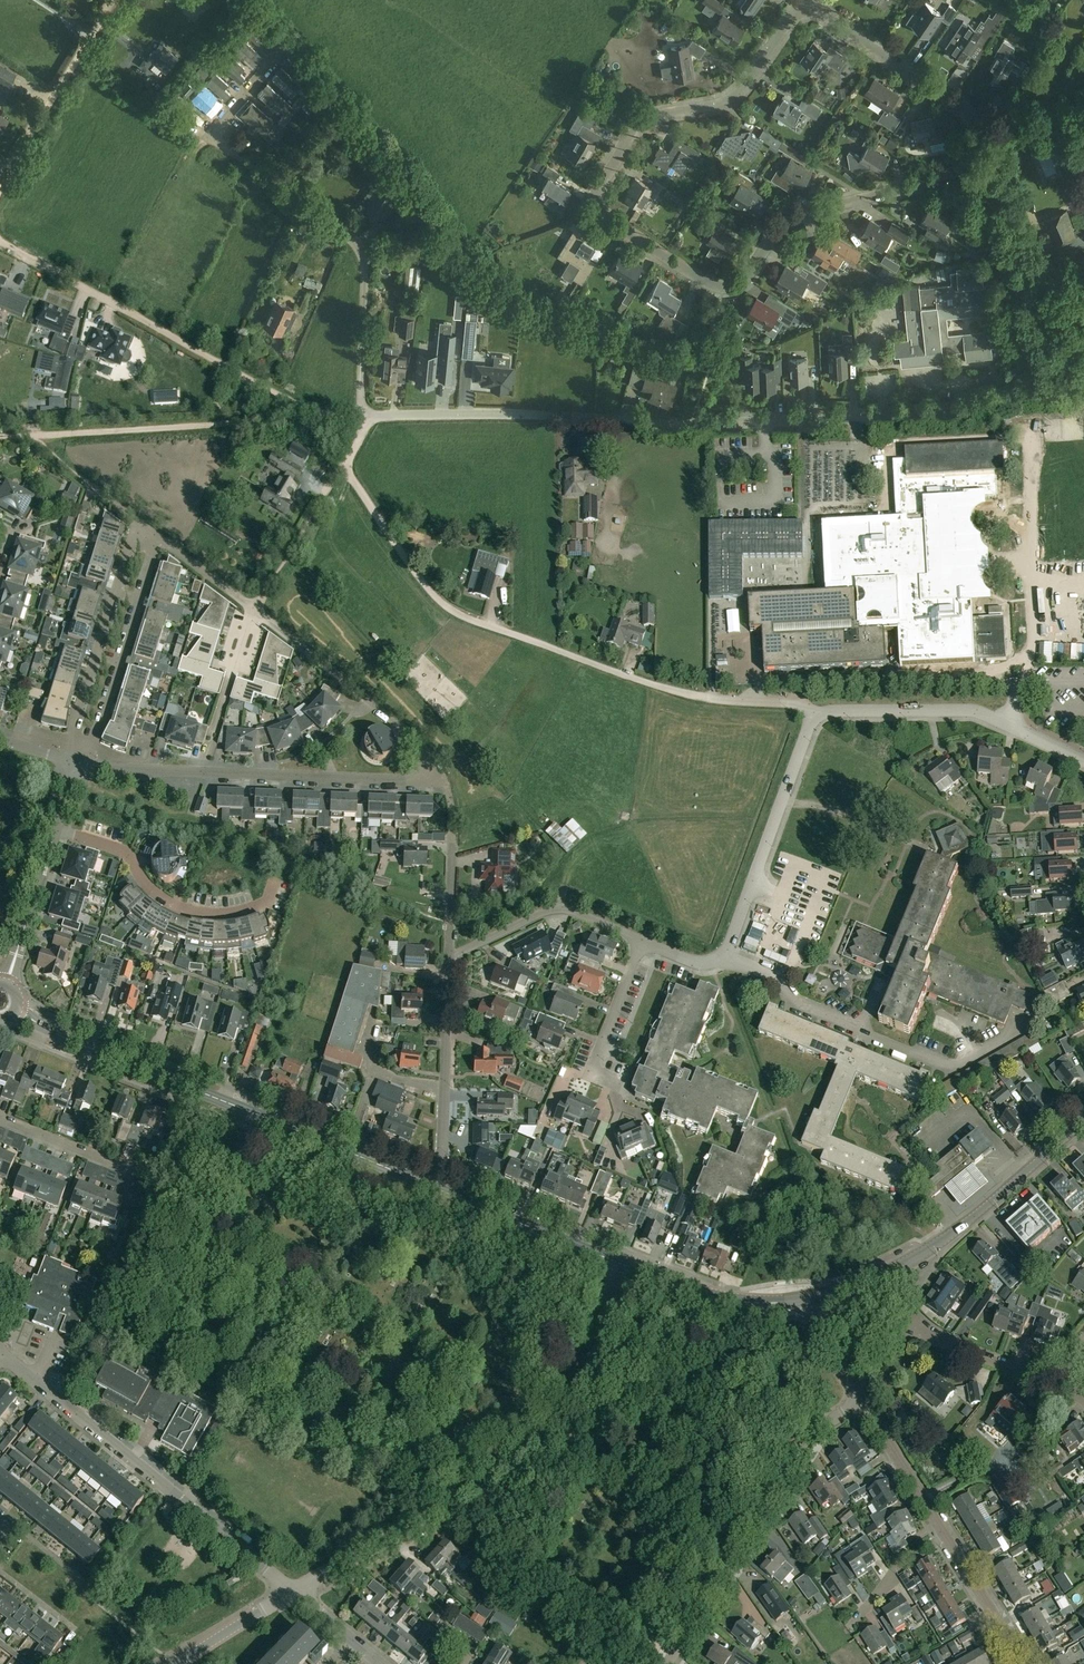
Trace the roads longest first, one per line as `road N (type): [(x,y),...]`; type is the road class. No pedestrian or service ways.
road 1 (residential): [(1083,368),(977,409),(864,419),(710,424),(363,415),(353,233),(210,134),(274,64)]
road 2 (residential): [(803,5),(955,103),(970,127),(969,164),(956,176),(787,219),(751,273),(734,286),(715,285),(609,220),(597,205),(600,184),(645,117),(720,102),(747,85)]
road 3 (residential): [(290,1592),(475,1493),(531,1447),(558,1408),(622,1264)]
road 4 (tertiary): [(441,1191),(19,1014)]
road 5 (track): [(706,698),(458,614),(426,587),(343,465)]
road 6 (residential): [(290,1592),(3,1355)]
road 7 (track): [(0,242),(316,418)]
road 8 (residential): [(641,939),(695,963),(722,956),(814,715)]
road 9 (tertiary): [(801,1300),(924,1252),(1083,1123)]
road 10 (residential): [(862,1402),(825,1424),(803,1450),(667,1663)]
road 11 (track): [(0,434),(316,418)]
road 12 (residential): [(274,881),(266,903),(244,912),(197,914),(155,892),(128,853),(54,829)]
road 13 (residential): [(422,778),(432,767),(411,737),(254,609)]
road 14 (residential): [(136,519),(61,760)]
road 15 (residential): [(86,767),(161,539)]
road 16 (residential): [(441,1191),(450,958)]
road 17 (residential): [(422,778),(201,772)]
road 18 (track): [(0,191),(111,0)]
road 19 (residential): [(450,958),(560,909),(641,939)]
road 20 (residential): [(814,715),(976,710),(1008,725)]
road 21 (tertiary): [(622,1264),(441,1191)]
road 22 (tertiary): [(801,1300),(721,1296),(622,1264)]
road 23 (residential): [(201,772),(254,609)]
road 24 (residential): [(1059,1385),(901,1320)]
road 25 (residential): [(7,981),(54,829)]
road 26 (residential): [(944,1533),(862,1402)]
road 27 (residential): [(1021,1663),(944,1533)]
road 28 (residential): [(609,1077),(597,1065),(598,1052),(641,939)]
road 29 (residential): [(0,1119),(134,1171)]
road 30 (residential): [(181,1663),(290,1592)]
road 31 (residential): [(853,1620),(890,1584),(893,1568),(944,1533)]
road 32 (residential): [(450,958),(454,837)]

